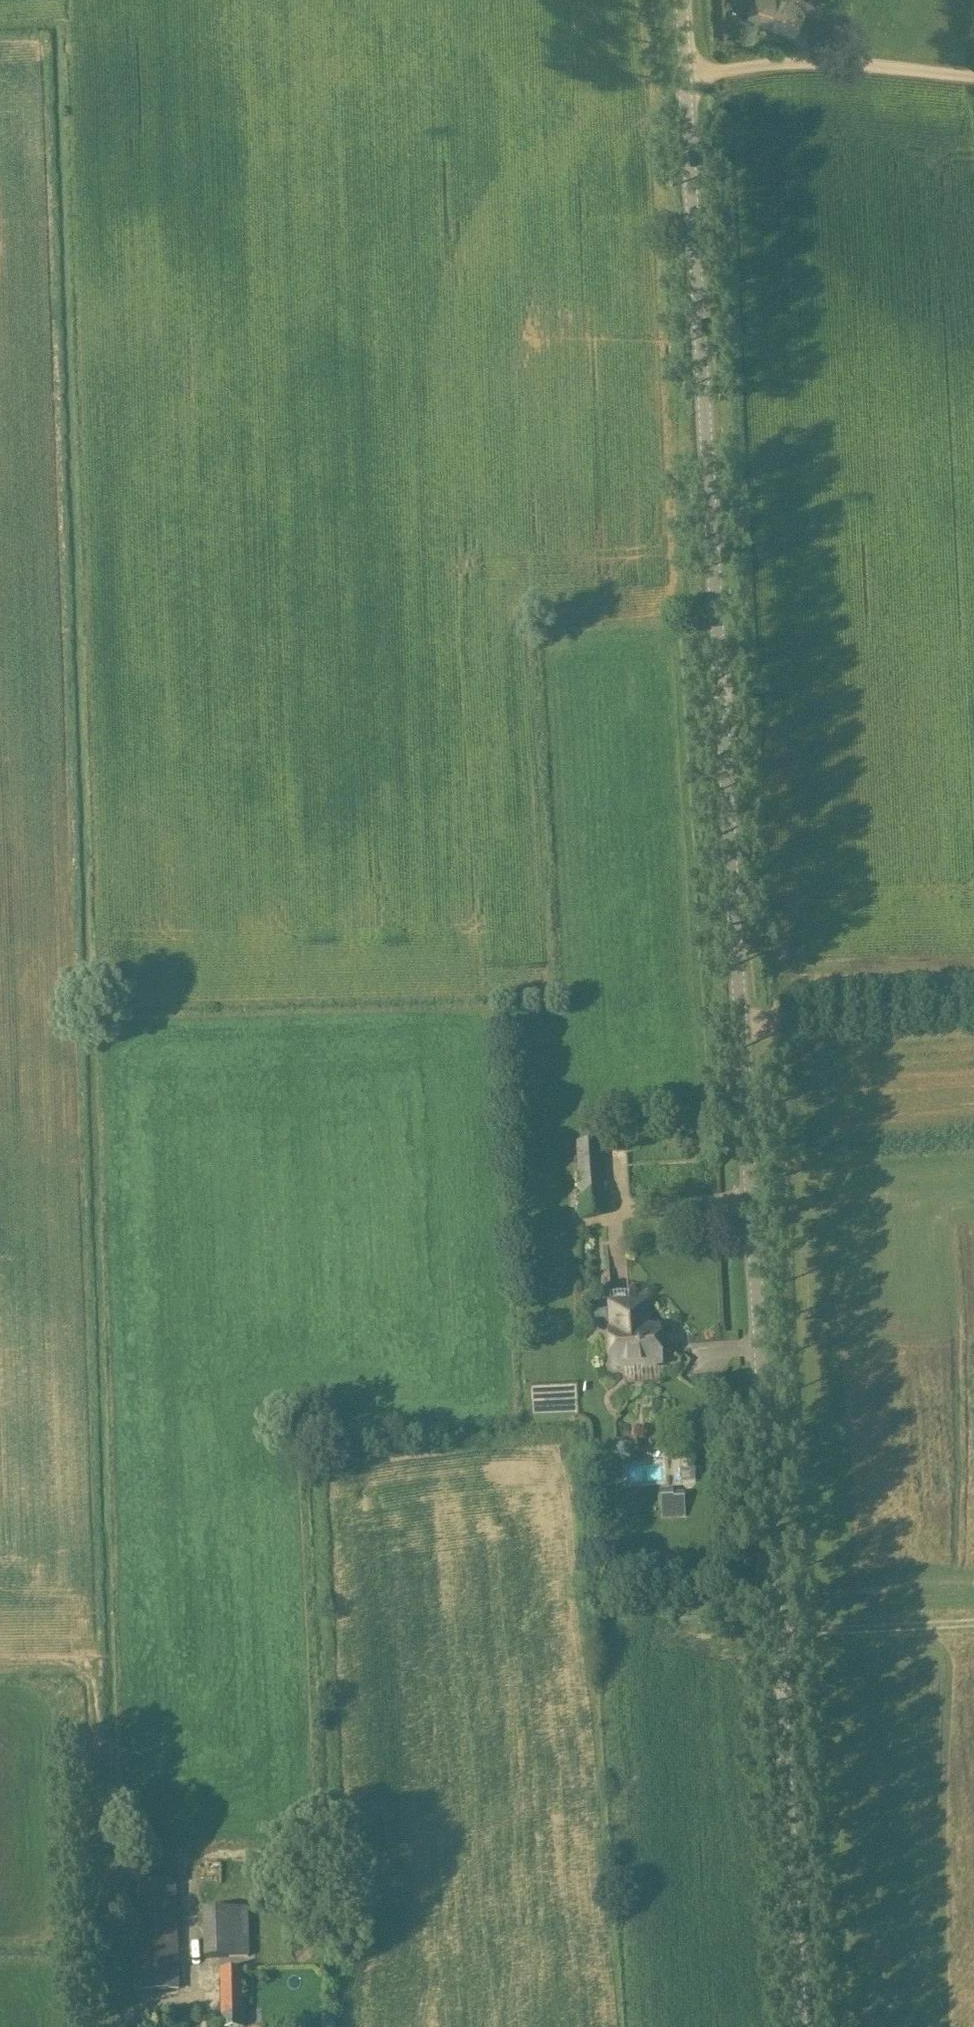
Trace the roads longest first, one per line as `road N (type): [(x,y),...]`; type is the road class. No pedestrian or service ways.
road 1 (unclassified): [(802,2026),(684,75)]
road 2 (unclassified): [(973,75),(785,62),(684,75)]

